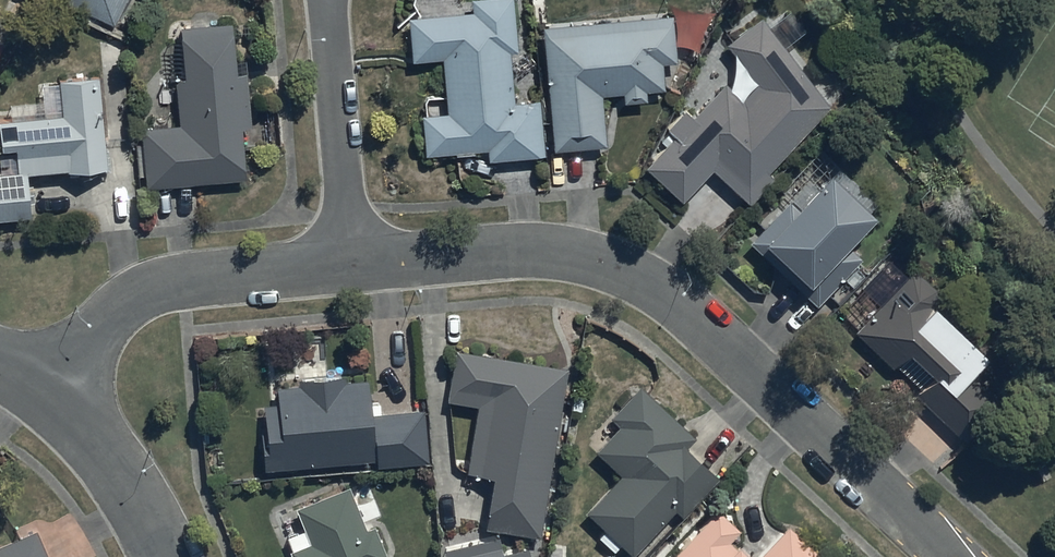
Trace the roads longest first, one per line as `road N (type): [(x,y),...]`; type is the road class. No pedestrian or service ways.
road 1 (residential): [(347,262),(514,250),(627,273),(675,300),(948,556)]
road 2 (residential): [(68,391),(101,324),(136,291),(182,278),(347,262)]
road 3 (residential): [(347,262),(330,0)]
road 4 (residential): [(68,391),(162,556)]

